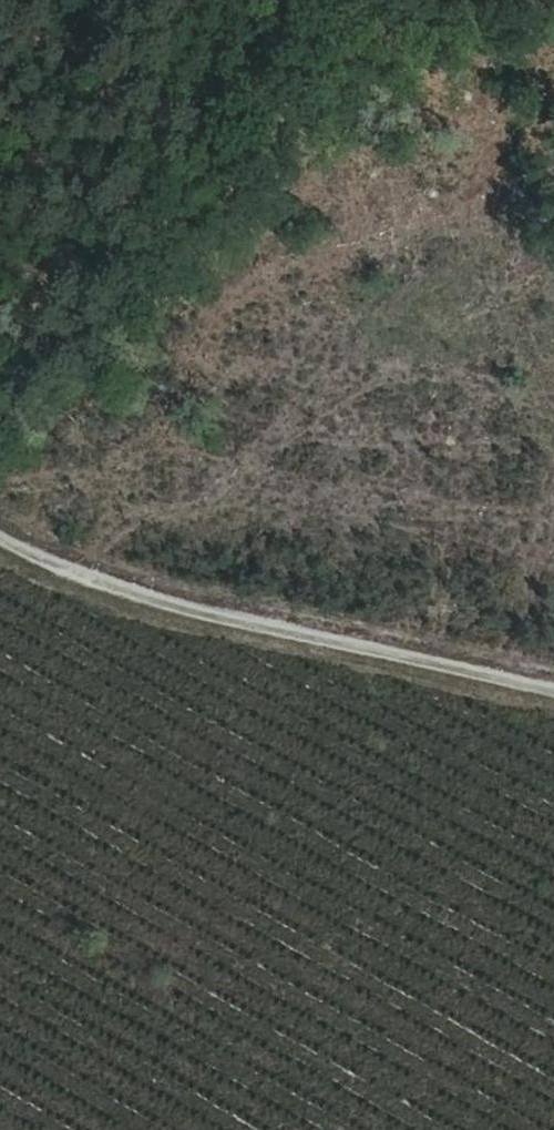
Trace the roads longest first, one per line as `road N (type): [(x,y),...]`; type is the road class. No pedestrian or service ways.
road 1 (track): [(553,680),(358,643),(67,556),(0,526)]

